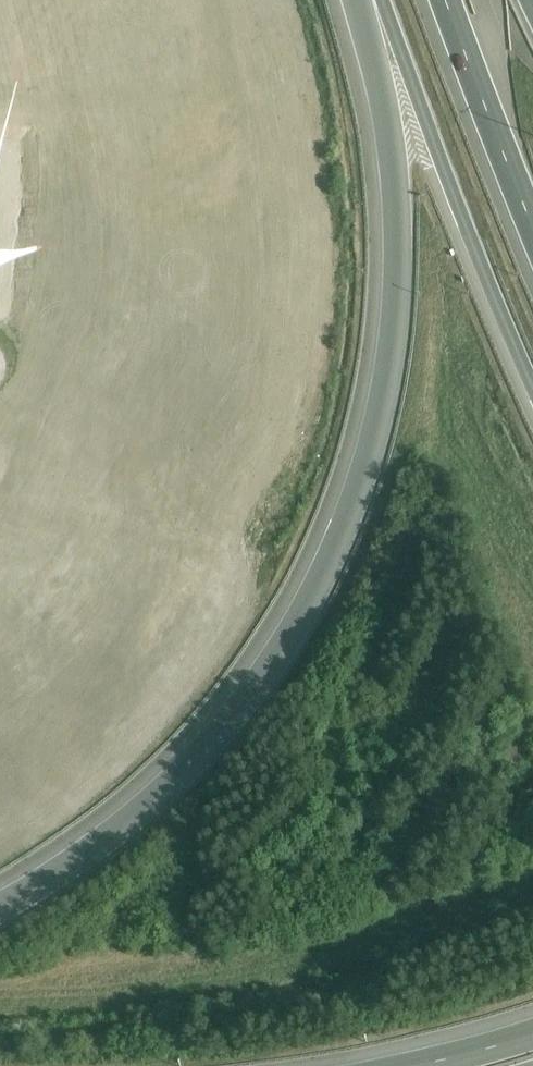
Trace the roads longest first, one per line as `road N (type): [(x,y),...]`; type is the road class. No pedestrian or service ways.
road 1 (motorway): [(382,1),(395,309),(386,391),(342,533),(308,608),(213,746),(87,858),(0,911)]
road 2 (motorway): [(382,1),(532,397)]
road 3 (motorway): [(444,0),(532,228)]

